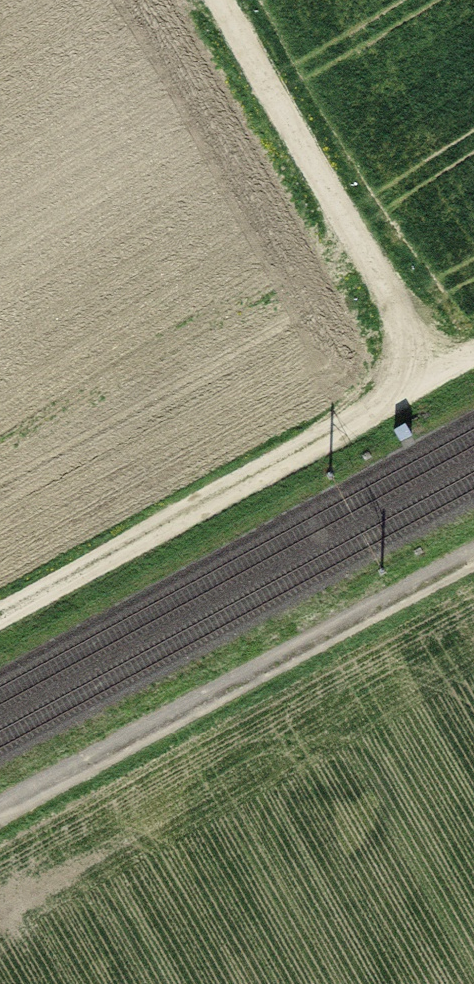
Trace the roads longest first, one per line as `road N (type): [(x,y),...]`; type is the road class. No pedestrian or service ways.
road 1 (track): [(473,558),(0,817)]
road 2 (track): [(0,621),(473,362)]
road 3 (track): [(441,380),(223,0)]

